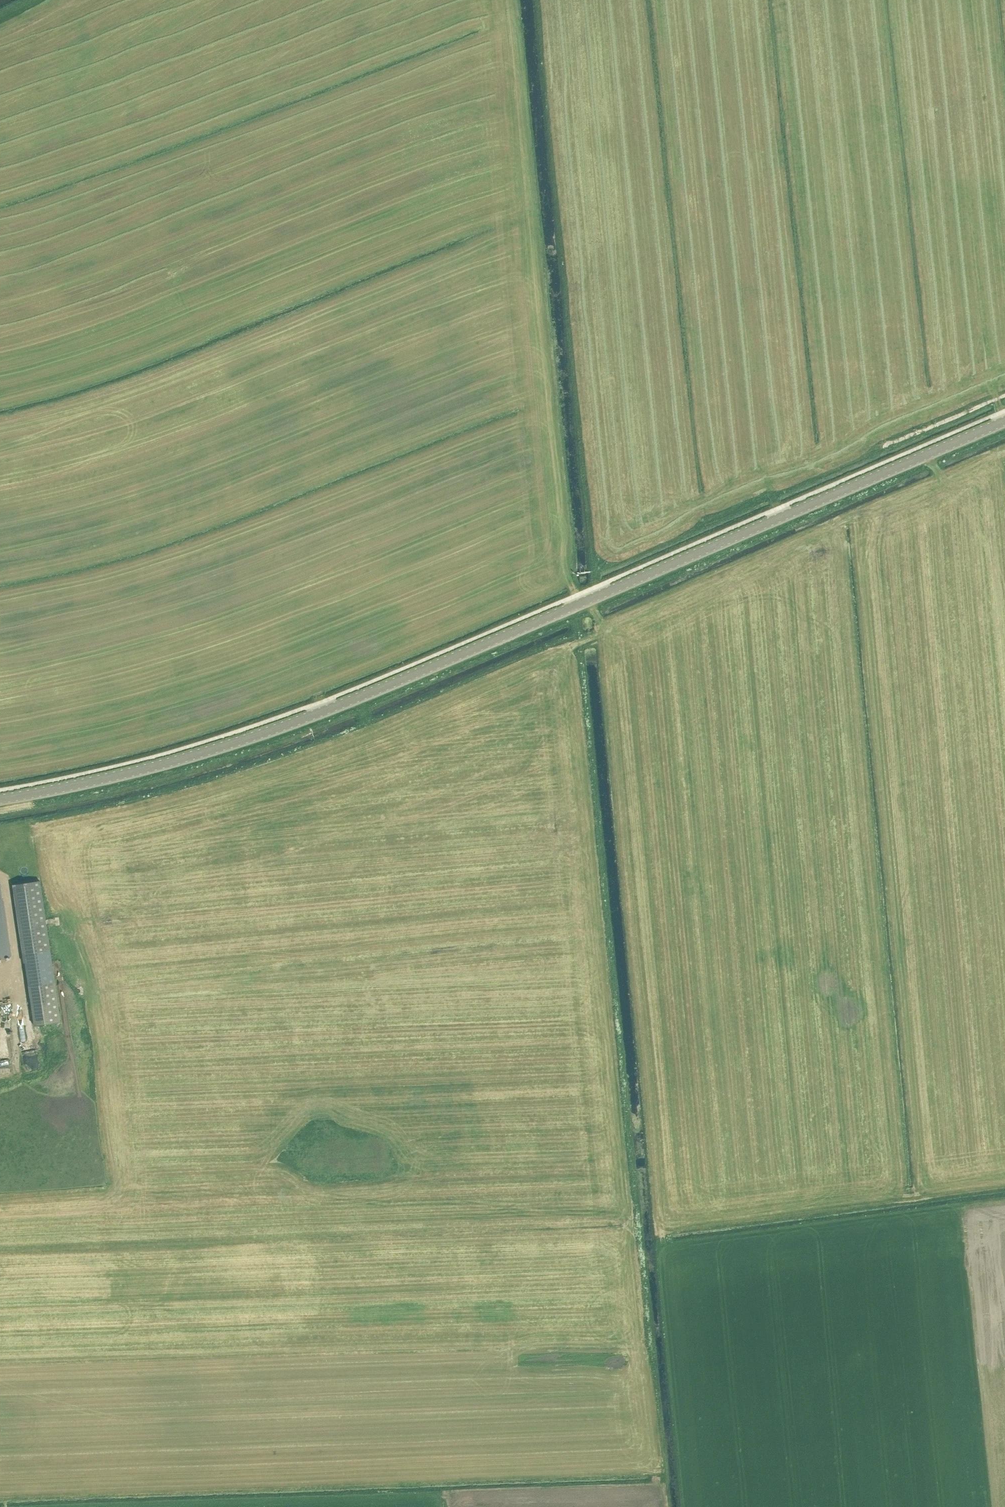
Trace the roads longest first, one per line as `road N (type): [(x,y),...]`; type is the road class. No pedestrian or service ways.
road 1 (tertiary): [(0,798),(143,767),(294,721),(1004,420)]

